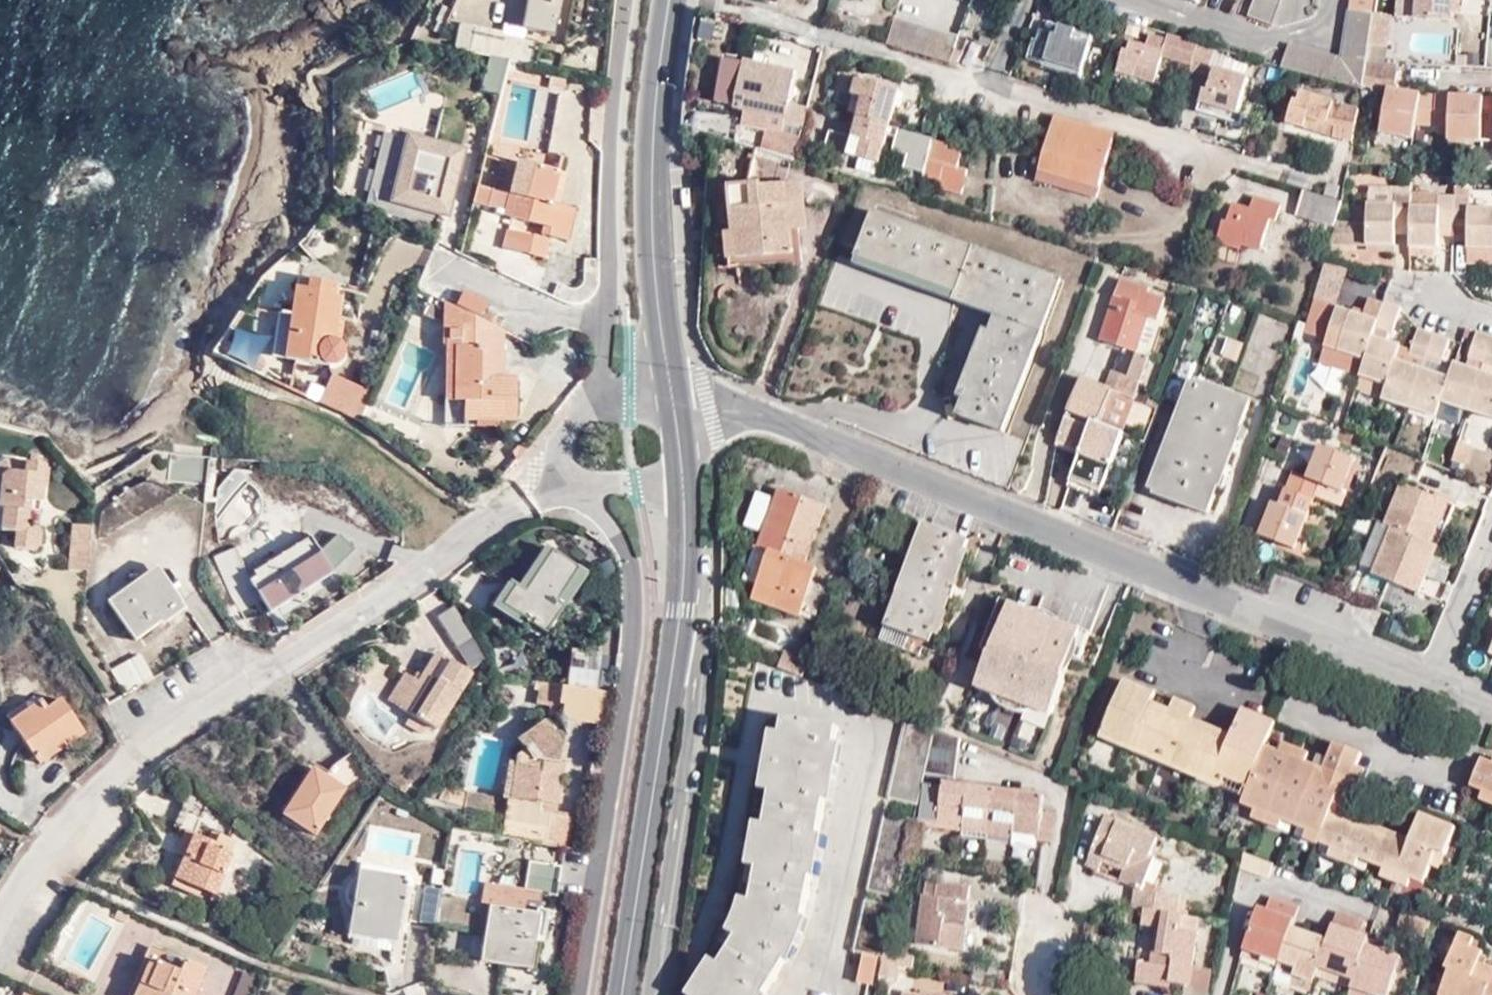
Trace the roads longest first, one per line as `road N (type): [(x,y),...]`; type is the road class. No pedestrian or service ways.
road 1 (residential): [(632,0),(614,161),(613,347),(599,395),(568,428),(559,451),(632,564),(637,598),(577,994)]
road 2 (residential): [(671,395),(740,405),(1439,684)]
road 3 (secondary): [(671,395),(684,525),(680,612),(623,994)]
road 4 (secondary): [(672,0),(653,158),(671,395)]
road 5 (residential): [(1439,684),(1491,552)]

